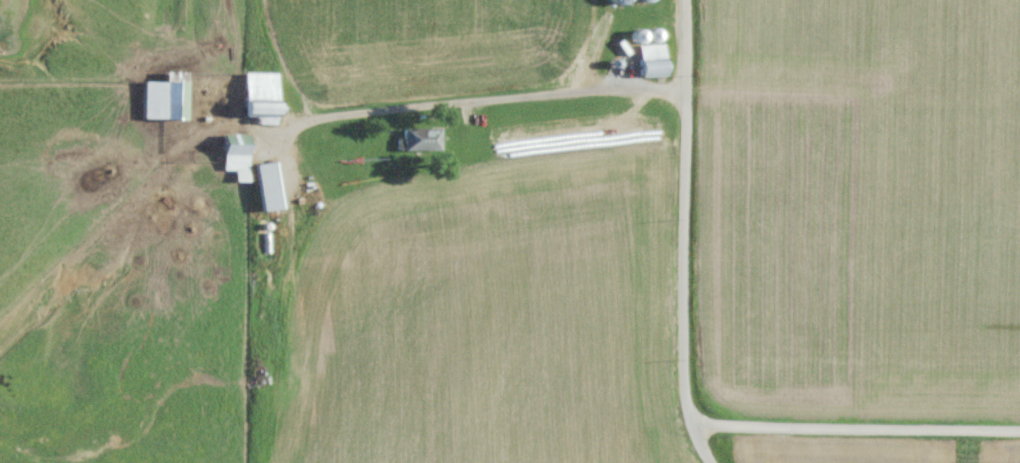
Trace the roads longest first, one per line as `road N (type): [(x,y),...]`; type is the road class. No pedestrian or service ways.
road 1 (residential): [(751,462),(724,0)]
road 2 (residential): [(742,412),(1019,417)]

